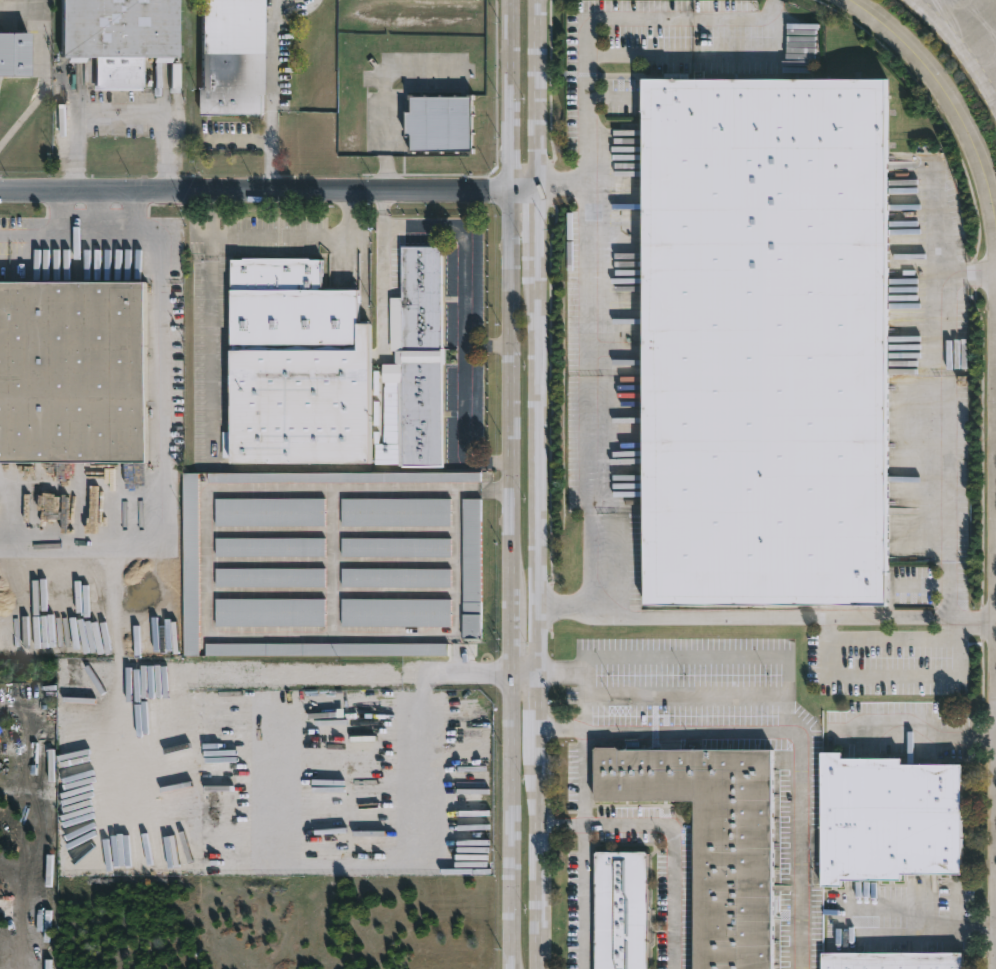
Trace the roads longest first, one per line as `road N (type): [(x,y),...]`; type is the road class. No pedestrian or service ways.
road 1 (residential): [(514,193),(0,192)]
road 2 (secondary): [(536,672),(539,268)]
road 3 (secondary): [(514,193),(515,587)]
road 4 (secondary): [(514,672),(513,968)]
road 5 (residential): [(995,235),(984,169),(946,93),(875,17),(848,0)]
road 6 (secondary): [(535,968),(535,753)]
road 7 (secondary): [(537,193),(541,0)]
road 8 (secondary): [(512,0),(514,193)]

